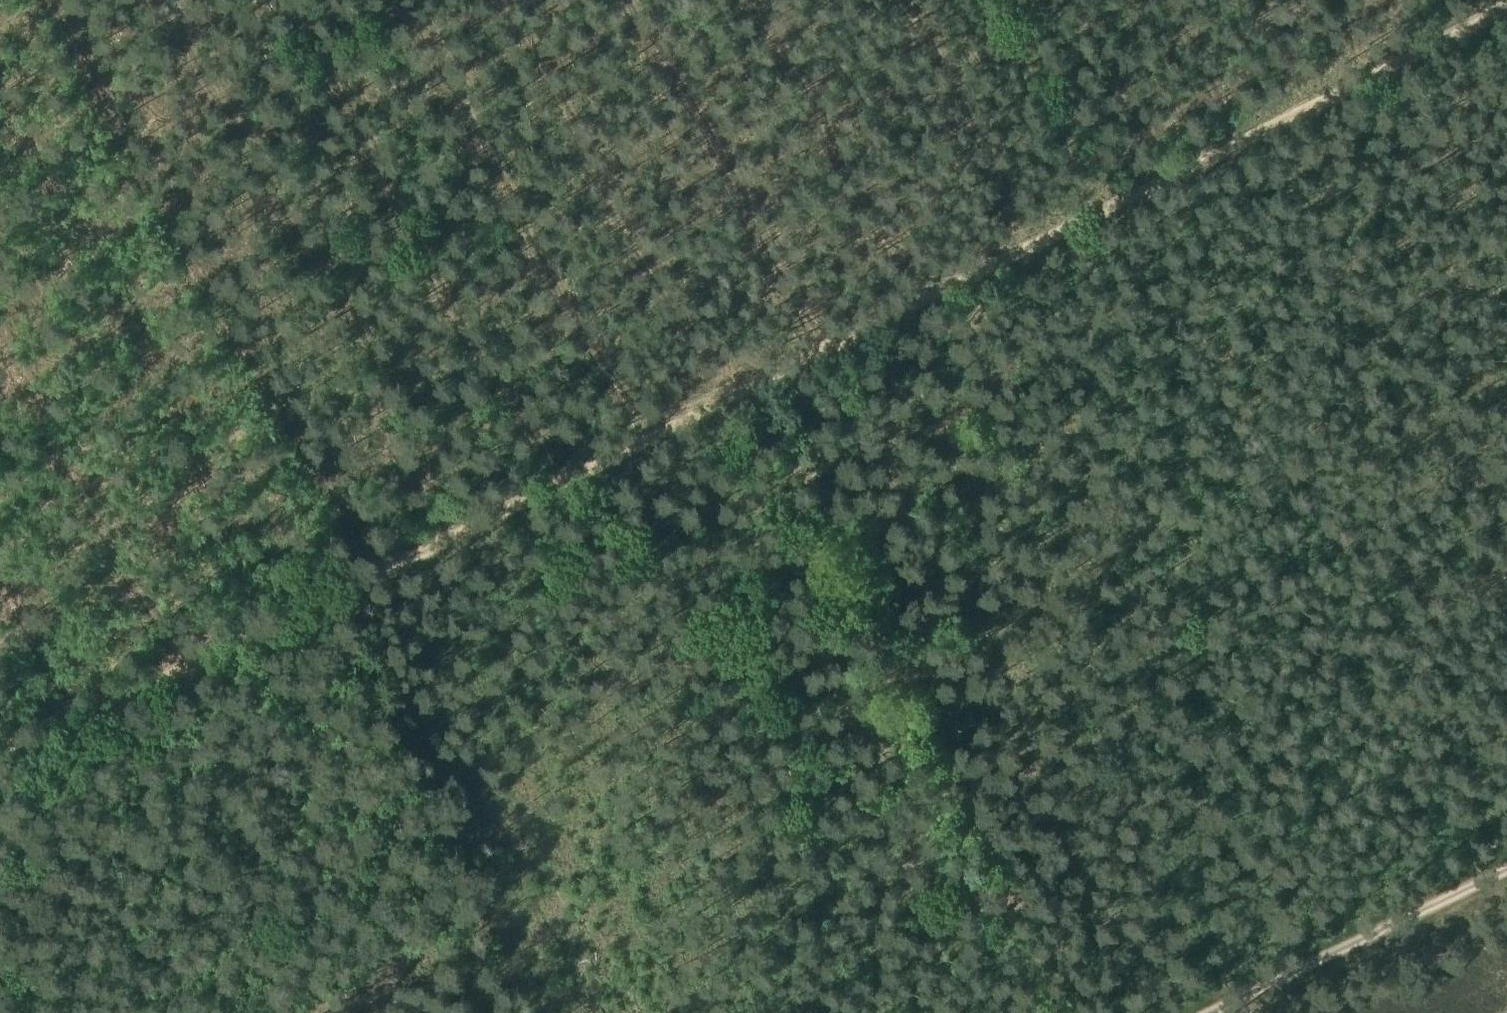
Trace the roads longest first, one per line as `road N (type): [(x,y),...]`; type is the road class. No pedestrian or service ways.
road 1 (track): [(0,755),(1506,2)]
road 2 (track): [(1208,1012),(1506,867)]

